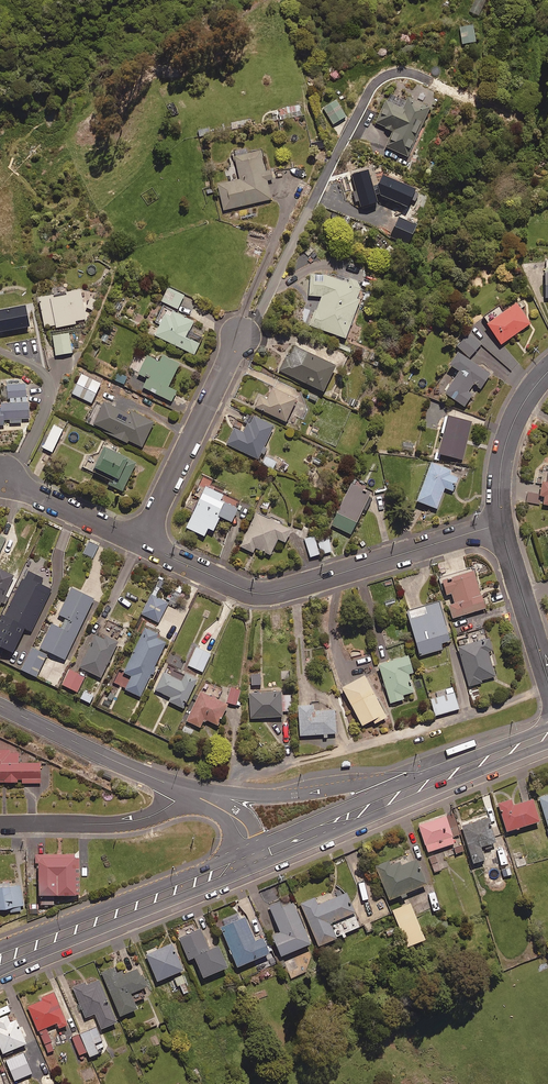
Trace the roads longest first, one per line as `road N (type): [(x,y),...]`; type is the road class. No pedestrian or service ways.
road 1 (residential): [(501,524),(270,594),(141,543)]
road 2 (secondary): [(0,960),(256,853)]
road 3 (secondary): [(183,791),(415,789)]
road 4 (residential): [(239,338),(141,543)]
road 5 (secondary): [(0,706),(183,791)]
road 6 (residential): [(0,826),(123,823),(158,812),(183,791)]
road 7 (secondary): [(256,853),(415,789)]
road 8 (residential): [(547,372),(507,436),(501,524)]
road 9 (residential): [(501,524),(547,680)]
road 10 (residential): [(141,543),(6,479)]
road 11 (secondary): [(415,789),(547,734)]

